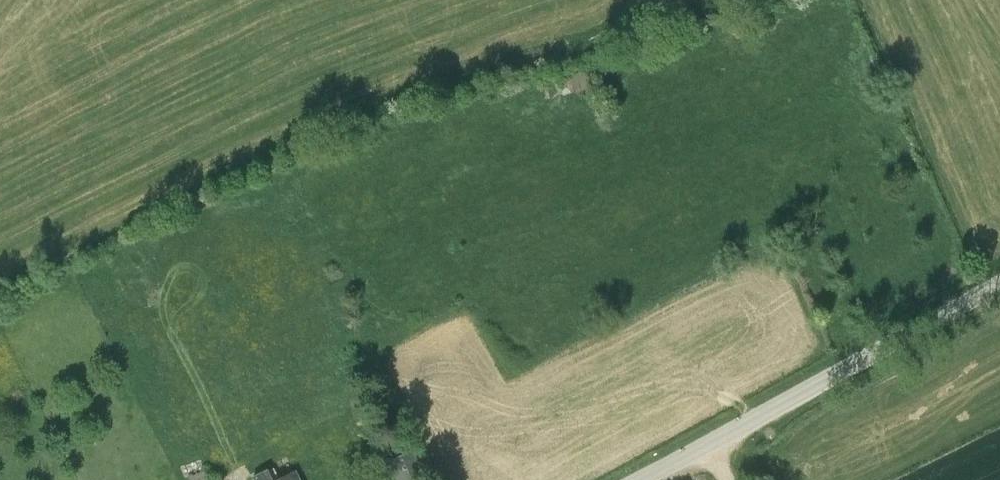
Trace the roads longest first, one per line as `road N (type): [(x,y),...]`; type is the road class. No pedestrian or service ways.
road 1 (unclassified): [(999,288),(712,446)]

